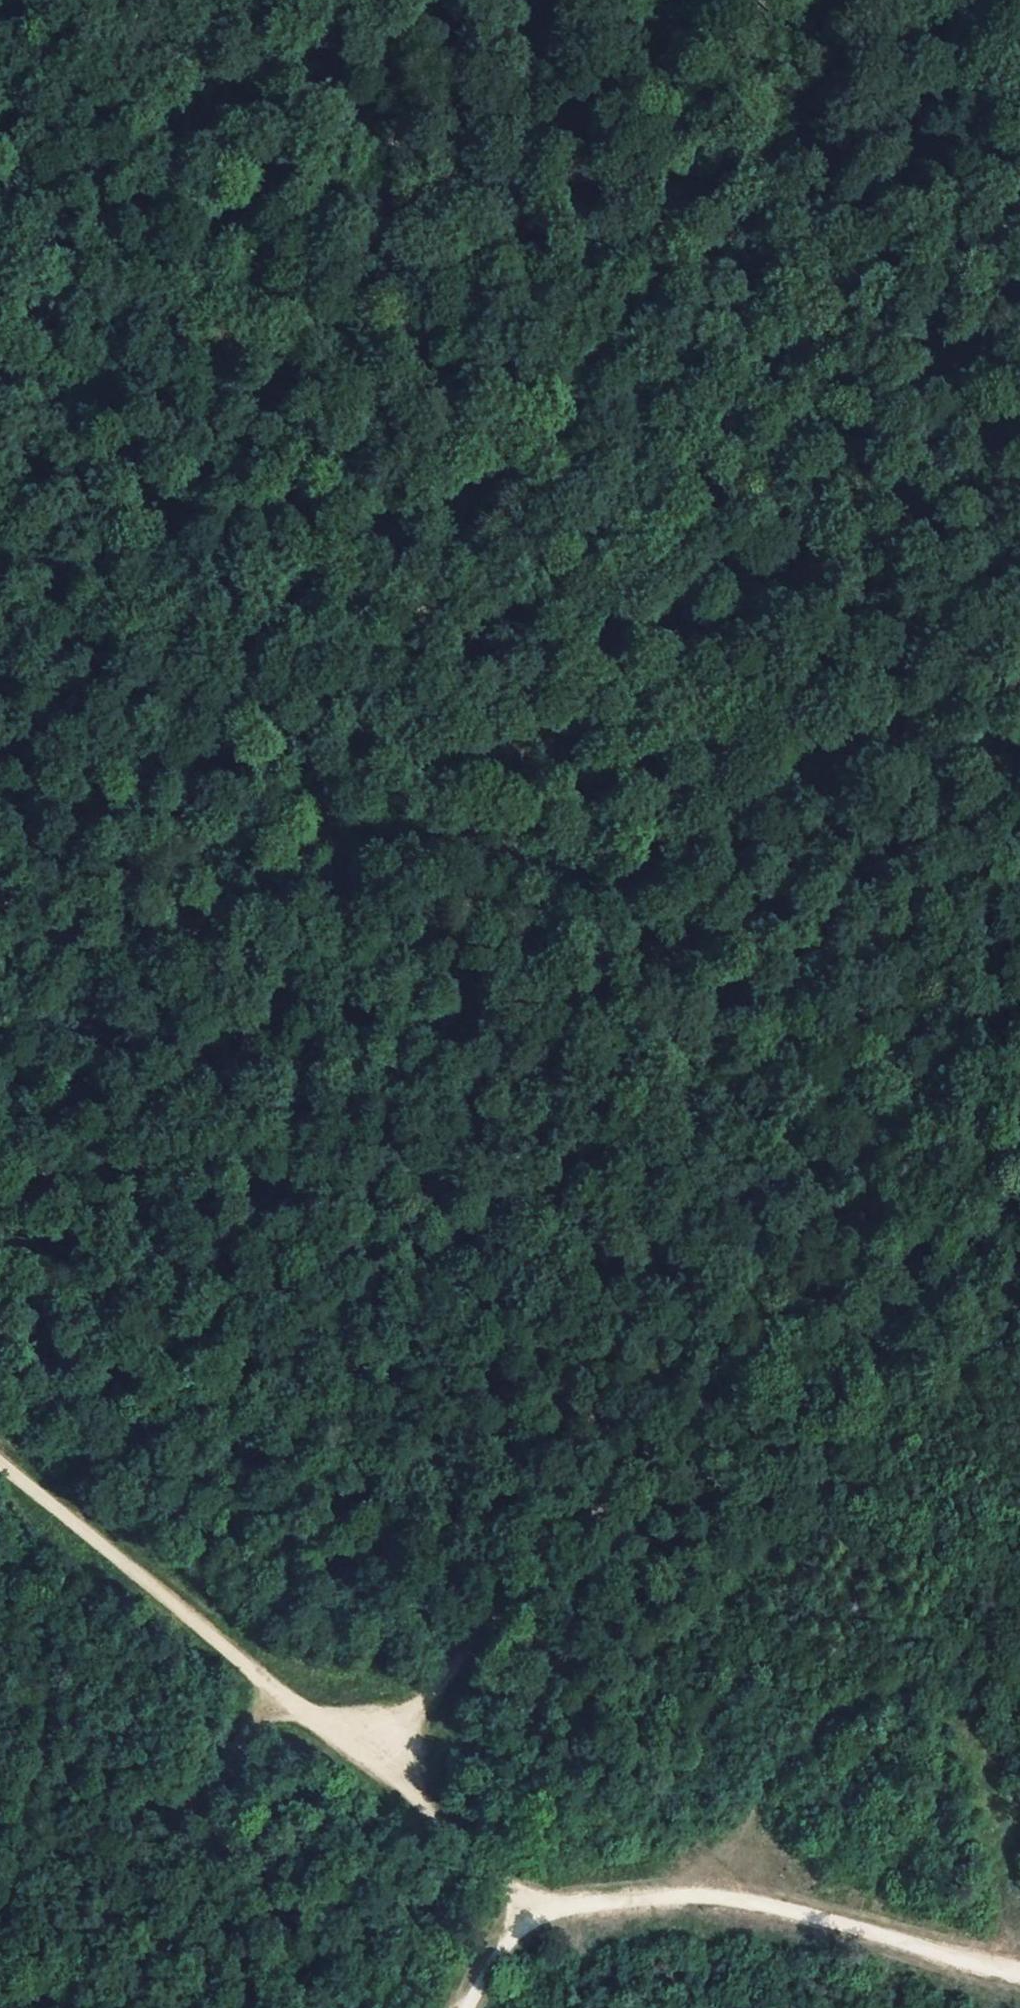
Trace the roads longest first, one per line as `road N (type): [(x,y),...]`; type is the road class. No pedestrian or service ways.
road 1 (track): [(541,1918),(0,1461)]
road 2 (track): [(541,1918),(632,1898),(738,1899),(1019,1969)]

